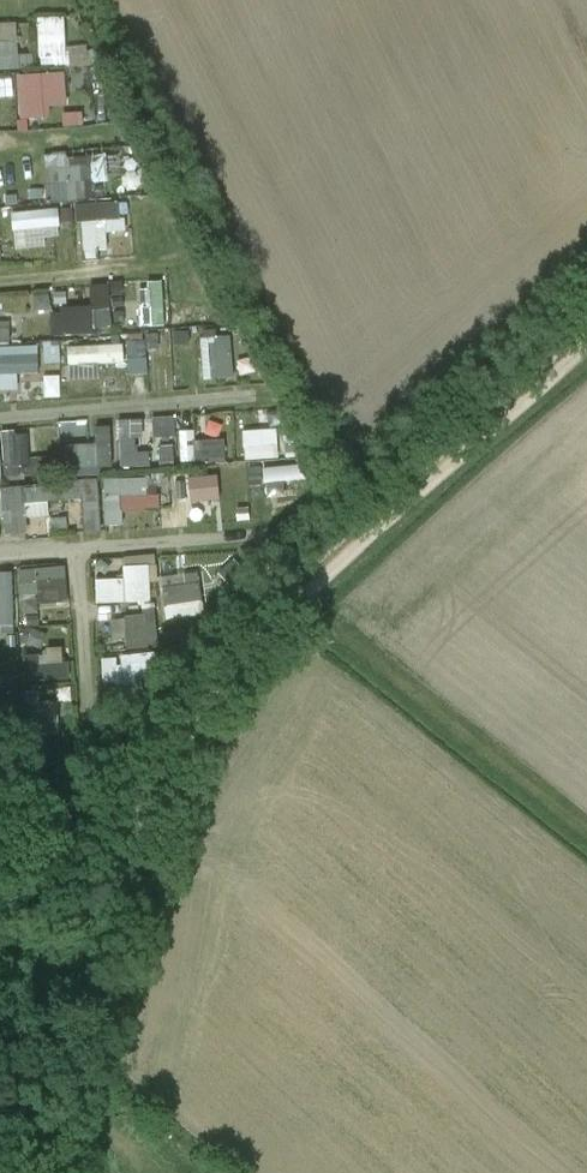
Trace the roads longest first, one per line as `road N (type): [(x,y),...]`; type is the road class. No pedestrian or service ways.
road 1 (track): [(64,1172),(128,924),(150,777)]
road 2 (track): [(150,777),(372,535)]
road 3 (track): [(372,535),(586,352)]
road 4 (track): [(0,898),(150,777)]

